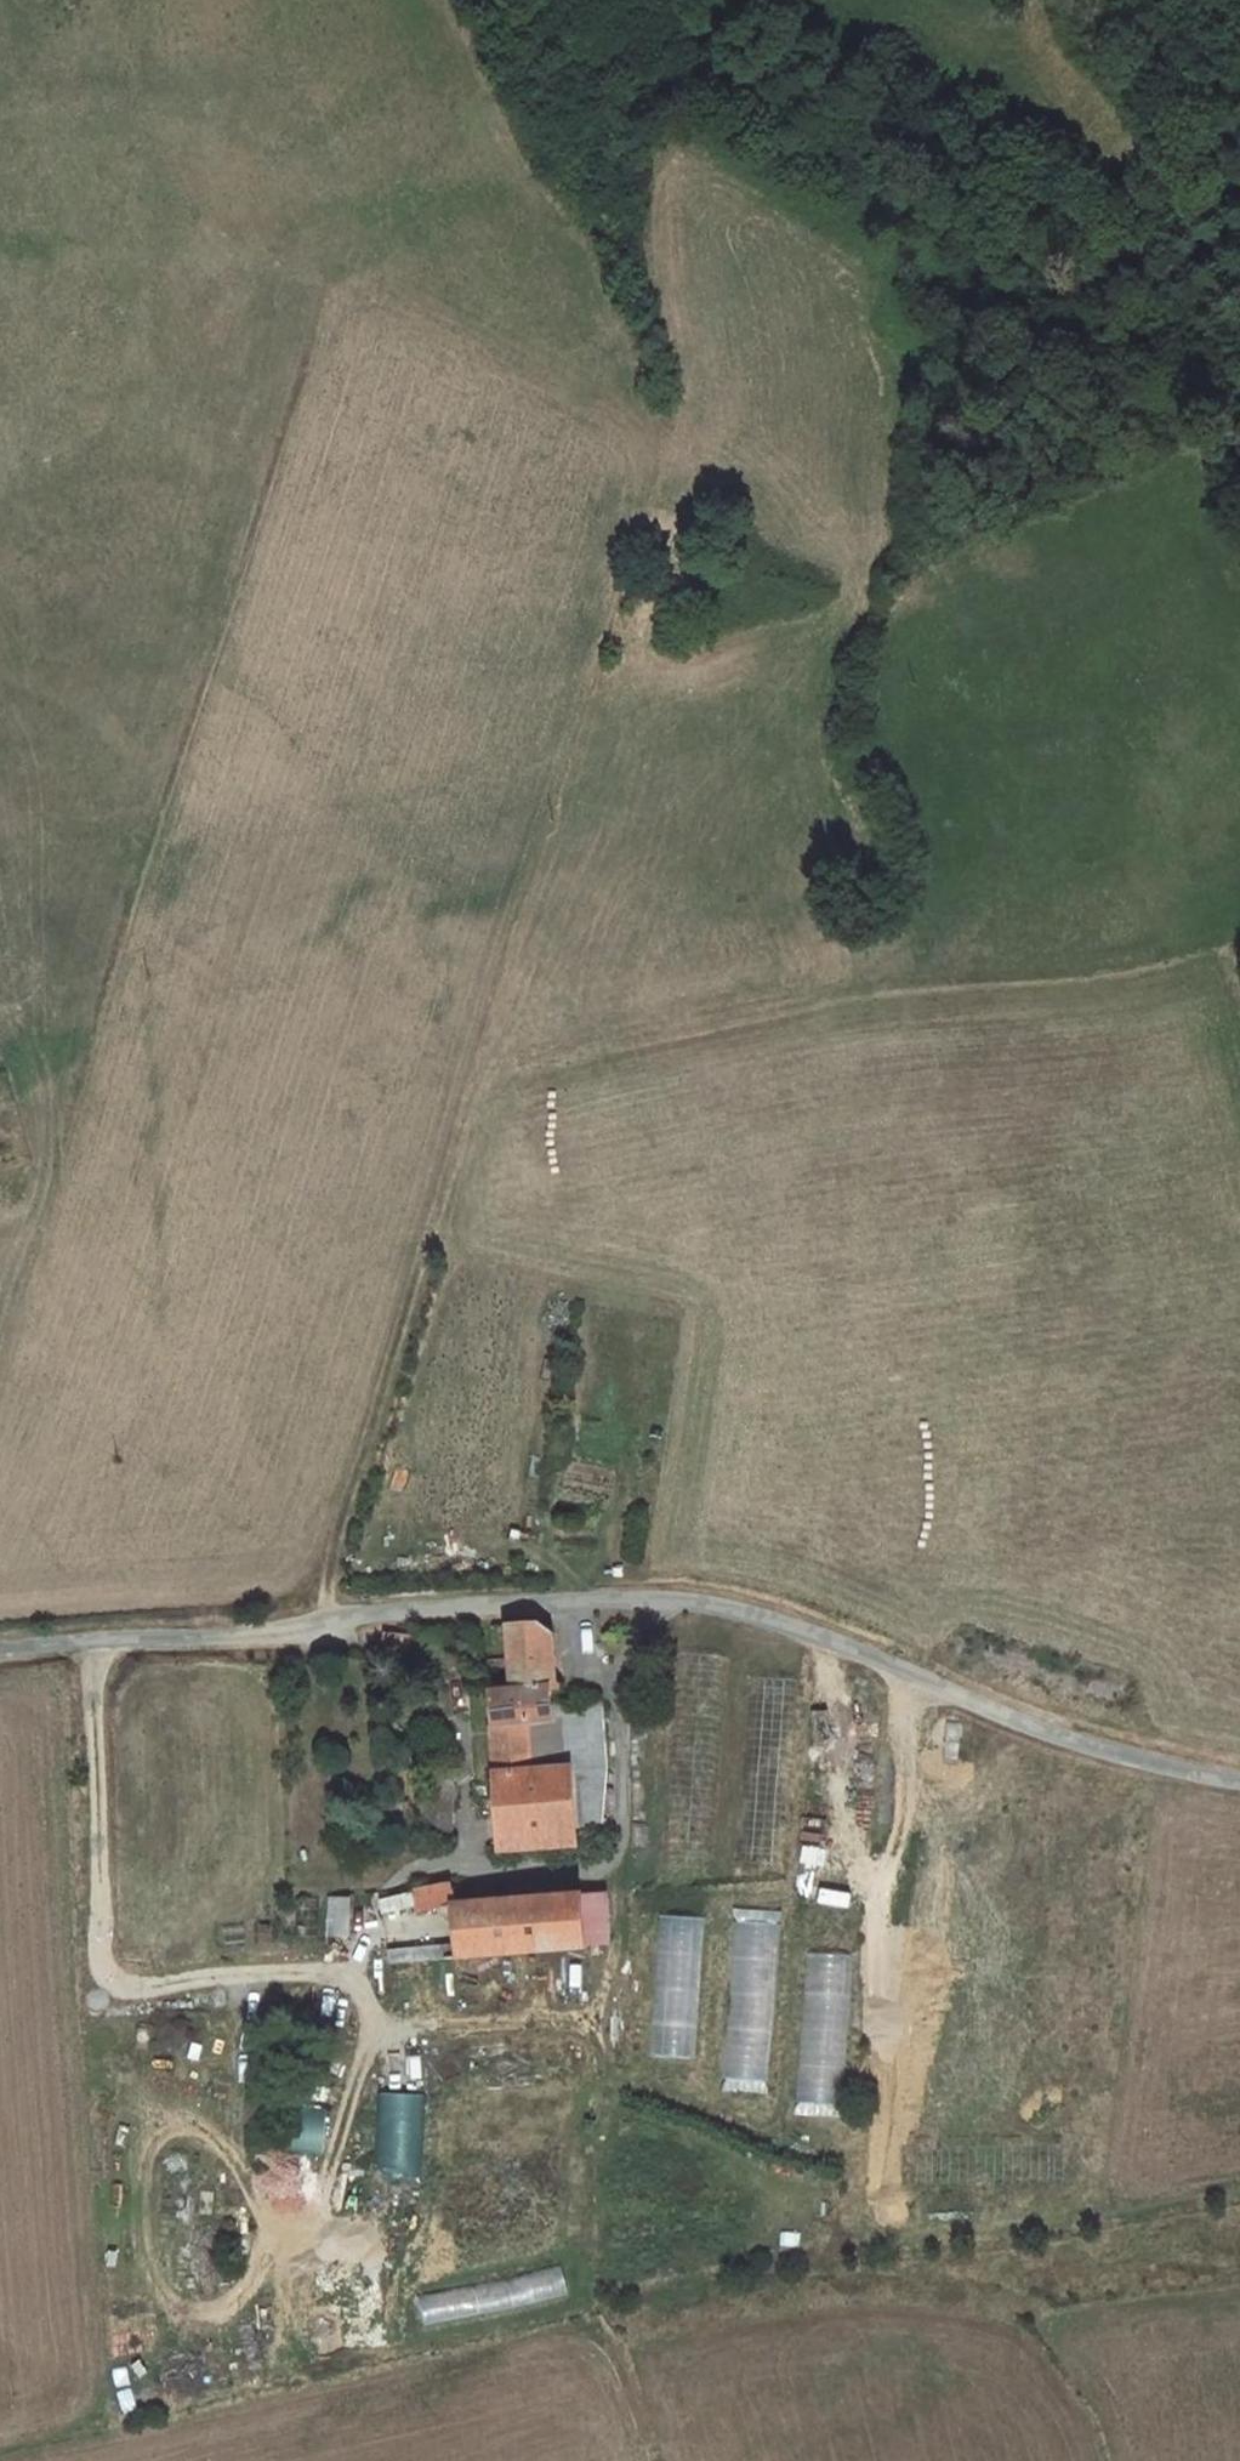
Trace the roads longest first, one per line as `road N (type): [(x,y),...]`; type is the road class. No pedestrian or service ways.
road 1 (unclassified): [(0,1649),(244,1639),(345,1615),(492,1602),(678,1601),(758,1615),(1078,1745),(1239,1780)]

